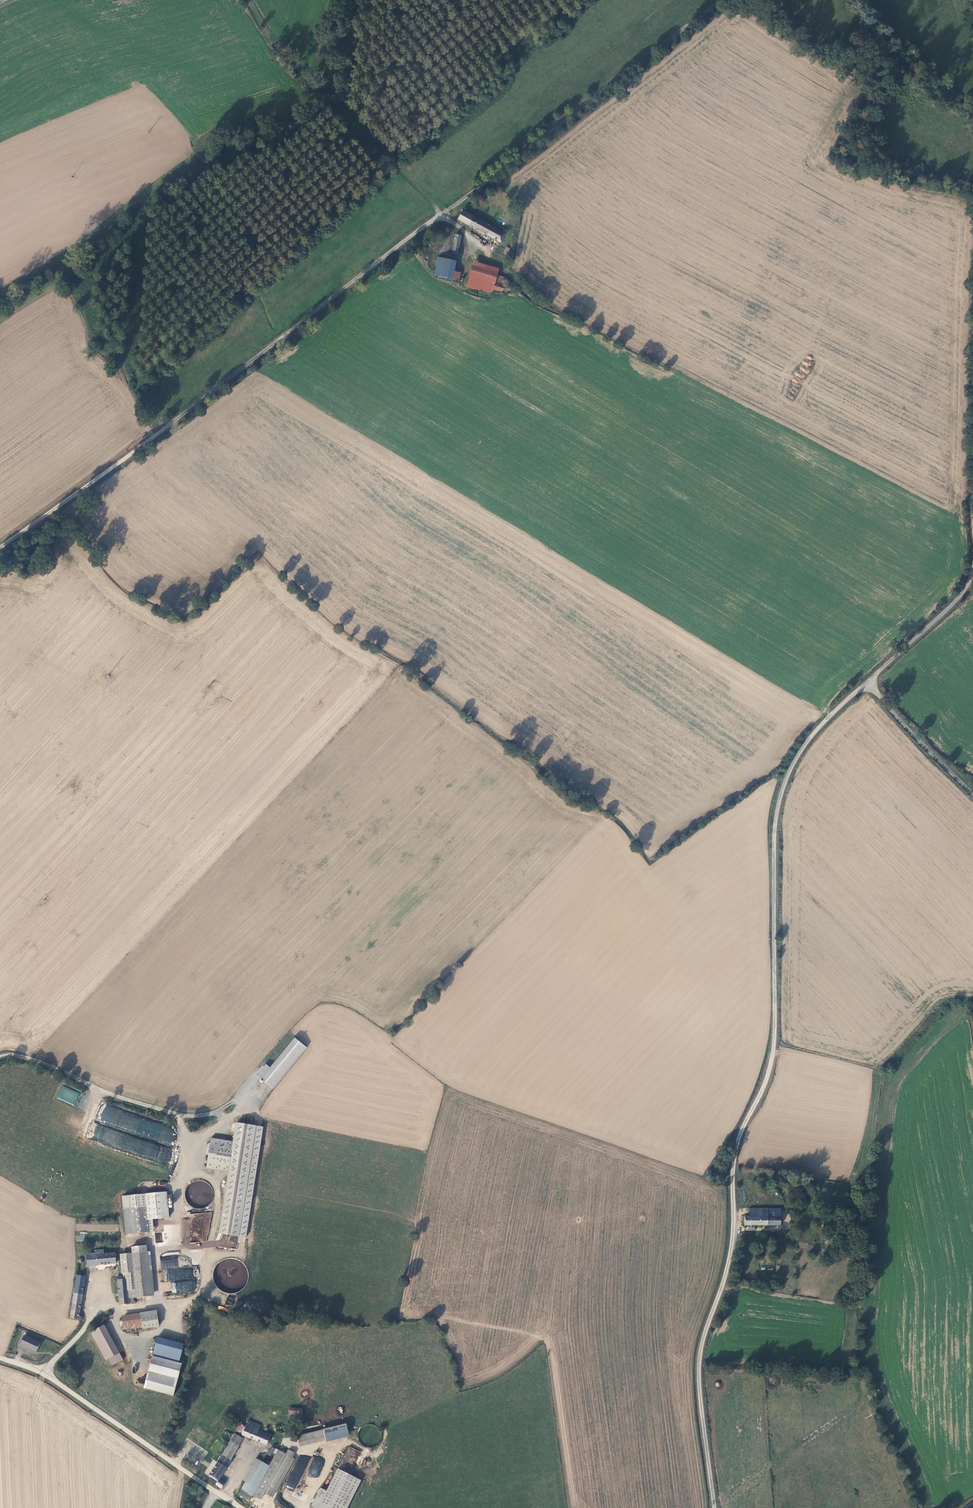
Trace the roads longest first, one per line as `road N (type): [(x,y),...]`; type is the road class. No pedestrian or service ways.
road 1 (unclassified): [(715,1507),(699,1359),(732,1252),(739,1139),(773,1057),(777,804),(806,739),(866,682)]
road 2 (unclassified): [(0,545),(443,216)]
road 3 (unclassified): [(443,216),(726,0)]
road 4 (unclassified): [(0,1058),(43,1063),(174,1113),(233,1117)]
road 5 (unclassified): [(45,1372),(237,1507)]
road 6 (unclassified): [(866,682),(972,795)]
road 7 (unclassified): [(866,682),(972,573)]

